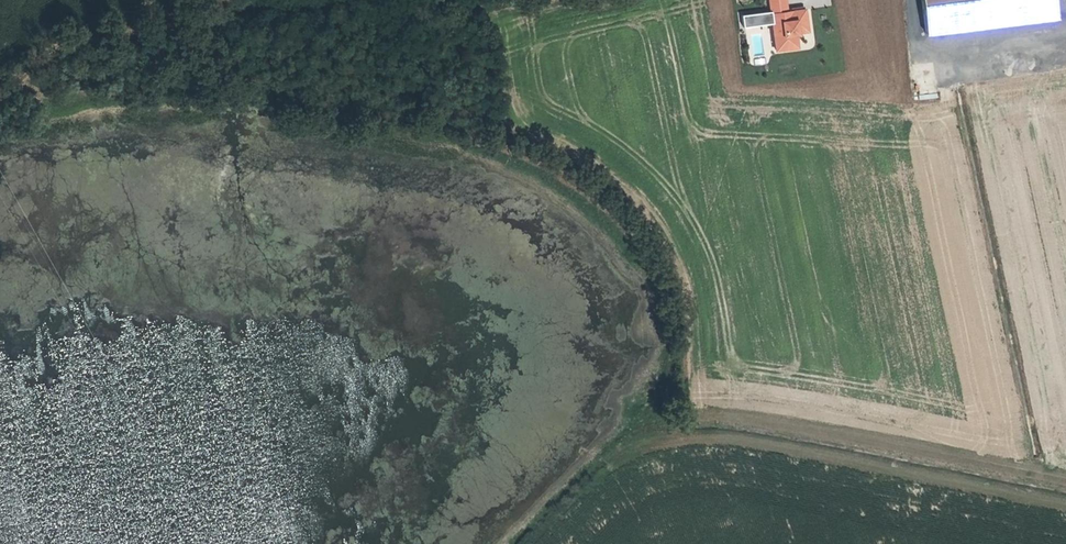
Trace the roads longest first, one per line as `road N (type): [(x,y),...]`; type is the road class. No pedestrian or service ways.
road 1 (track): [(0,107),(78,50),(294,0)]

